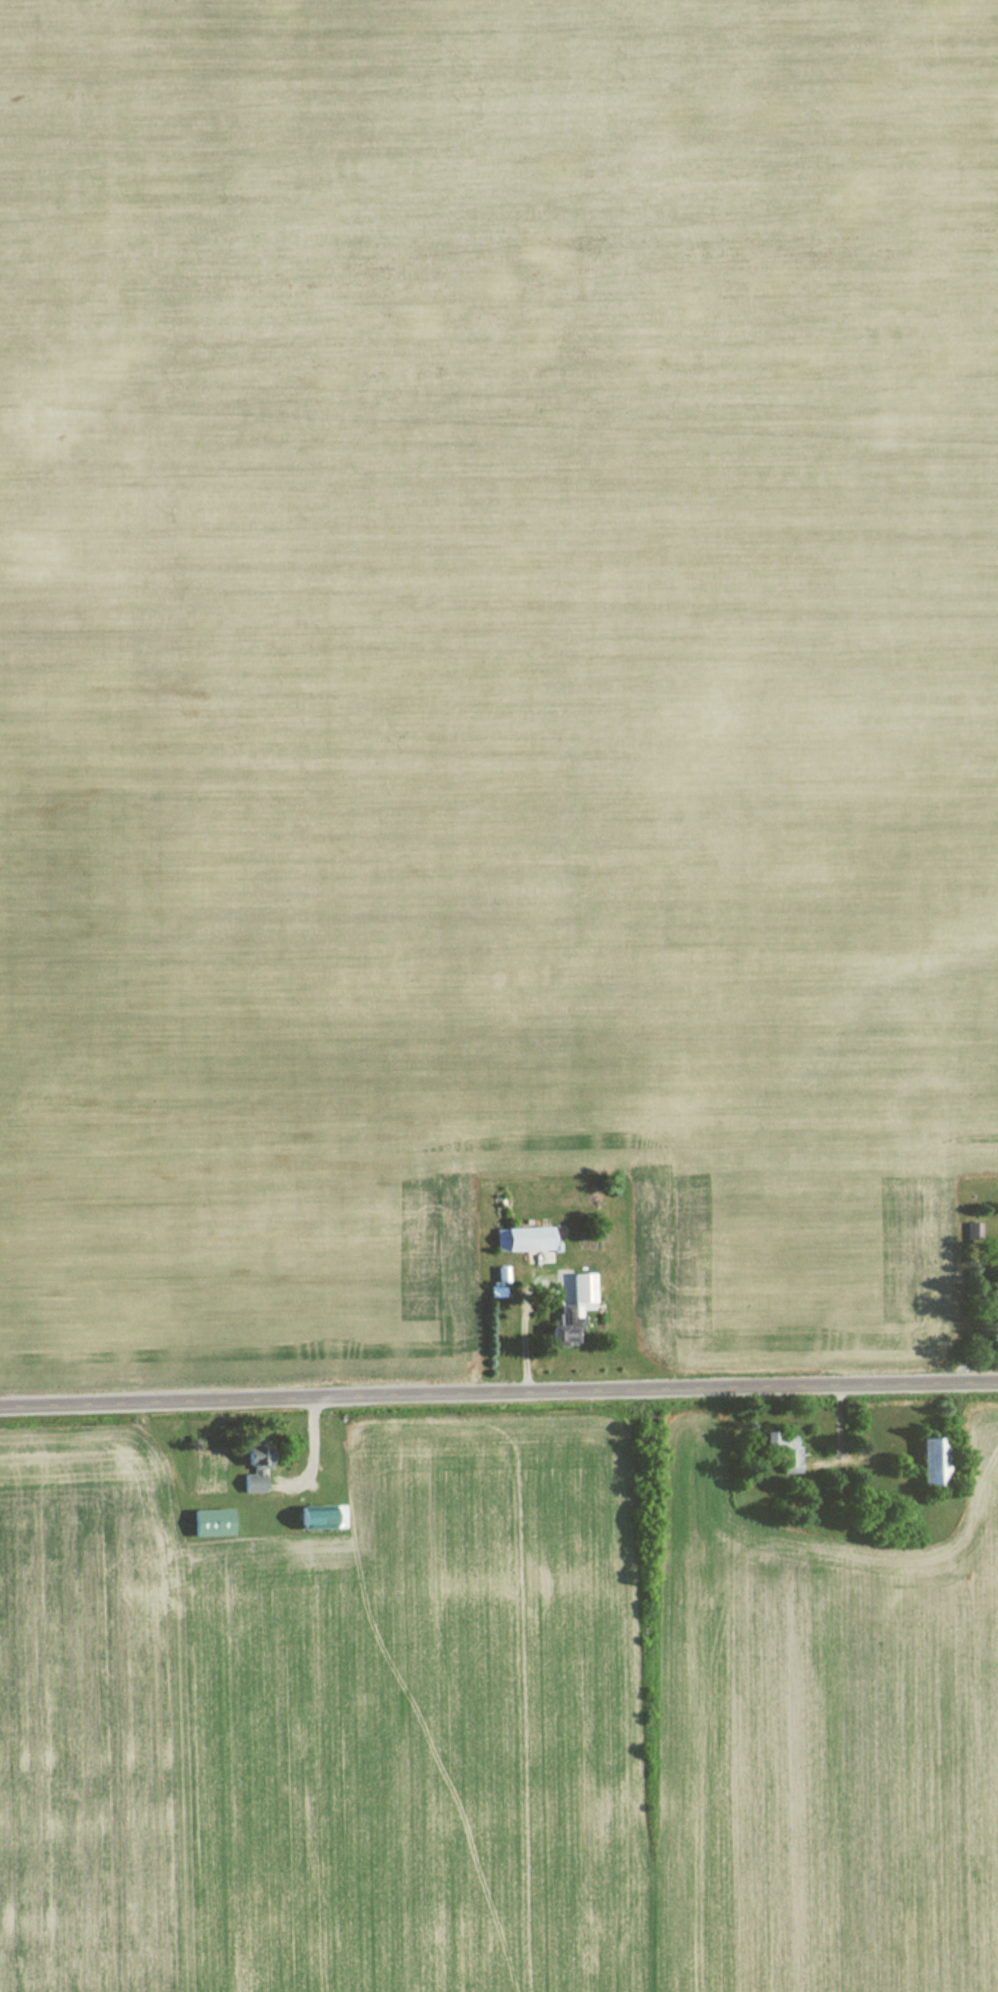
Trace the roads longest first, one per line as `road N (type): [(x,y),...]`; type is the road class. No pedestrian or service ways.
road 1 (residential): [(0,1408),(997,1383)]

